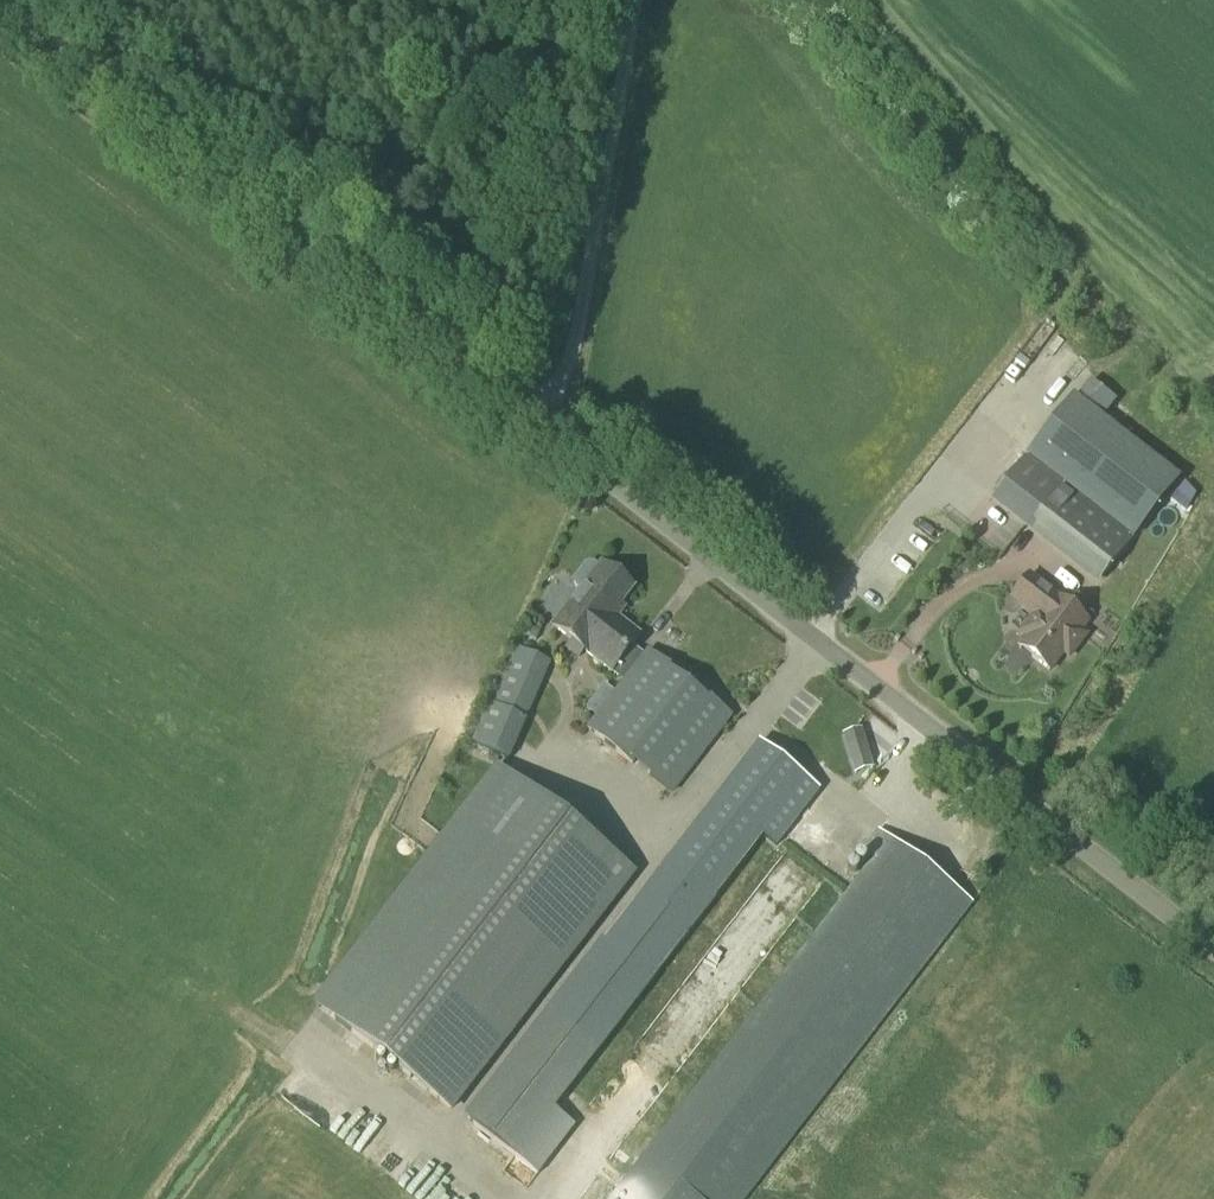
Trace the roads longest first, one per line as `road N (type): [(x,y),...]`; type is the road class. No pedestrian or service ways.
road 1 (unclassified): [(1213,947),(5,0)]
road 2 (track): [(542,421),(568,342),(627,0)]

